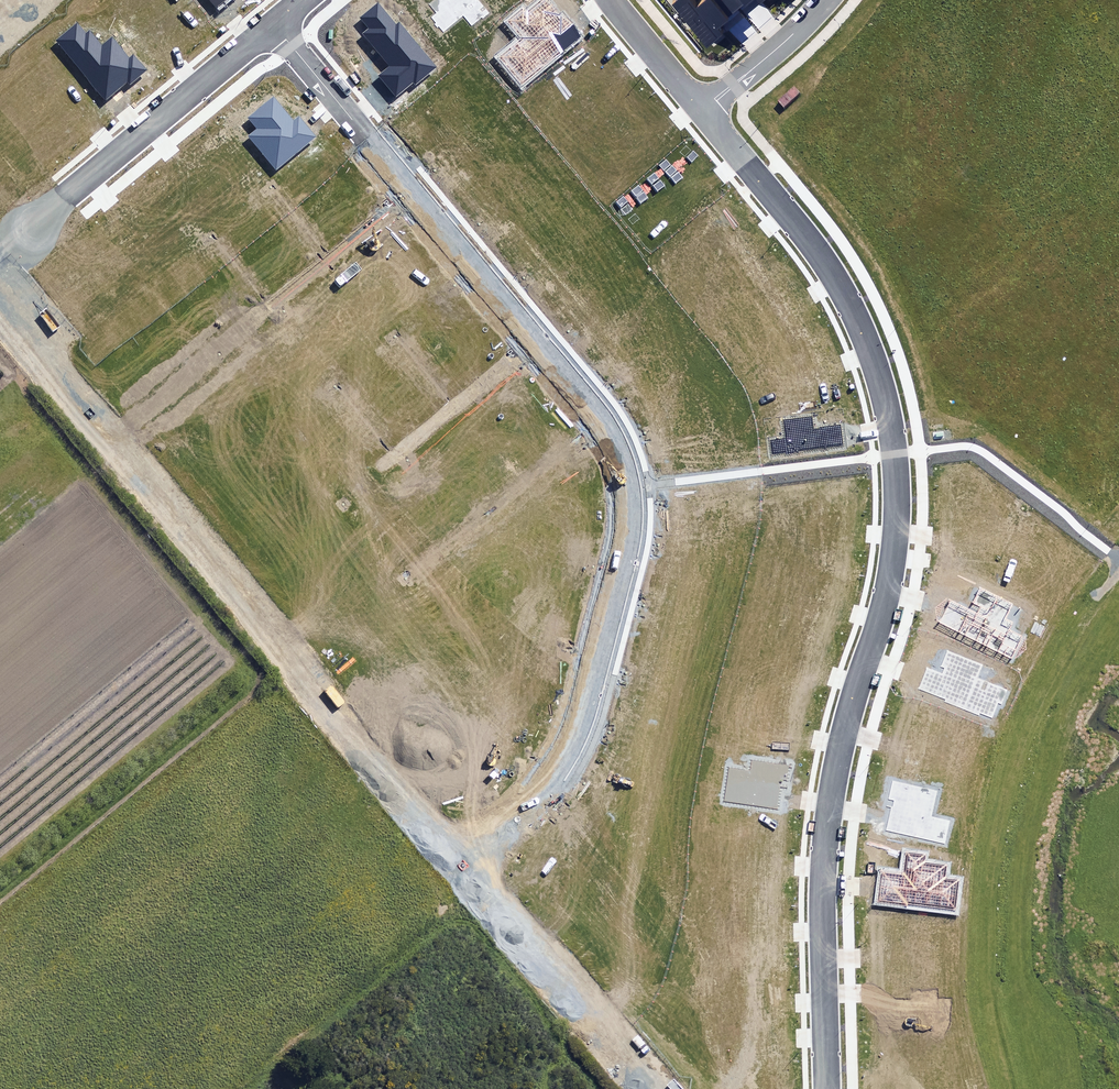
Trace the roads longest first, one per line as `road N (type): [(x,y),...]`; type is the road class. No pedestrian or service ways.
road 1 (residential): [(703,111),(839,284),(872,356),(895,454),(891,578),(847,719),(826,829),(827,1088)]
road 2 (residential): [(274,26),(593,412),(624,474),(627,532),(578,725),(513,834),(460,885)]
road 3 (tertiary): [(460,885),(0,315)]
road 4 (residential): [(66,198),(274,26)]
road 5 (tertiary): [(622,1088),(460,885)]
road 6 (residential): [(826,0),(703,111)]
road 7 (residential): [(613,0),(703,111)]

